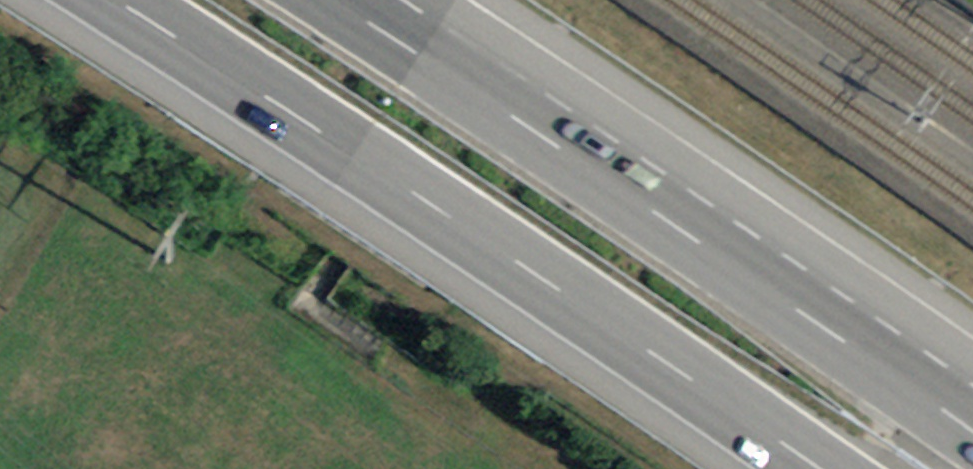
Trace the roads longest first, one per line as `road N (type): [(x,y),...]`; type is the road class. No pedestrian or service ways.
road 1 (motorway): [(112,0),(356,155),(812,468)]
road 2 (motorway): [(972,432),(334,0)]

